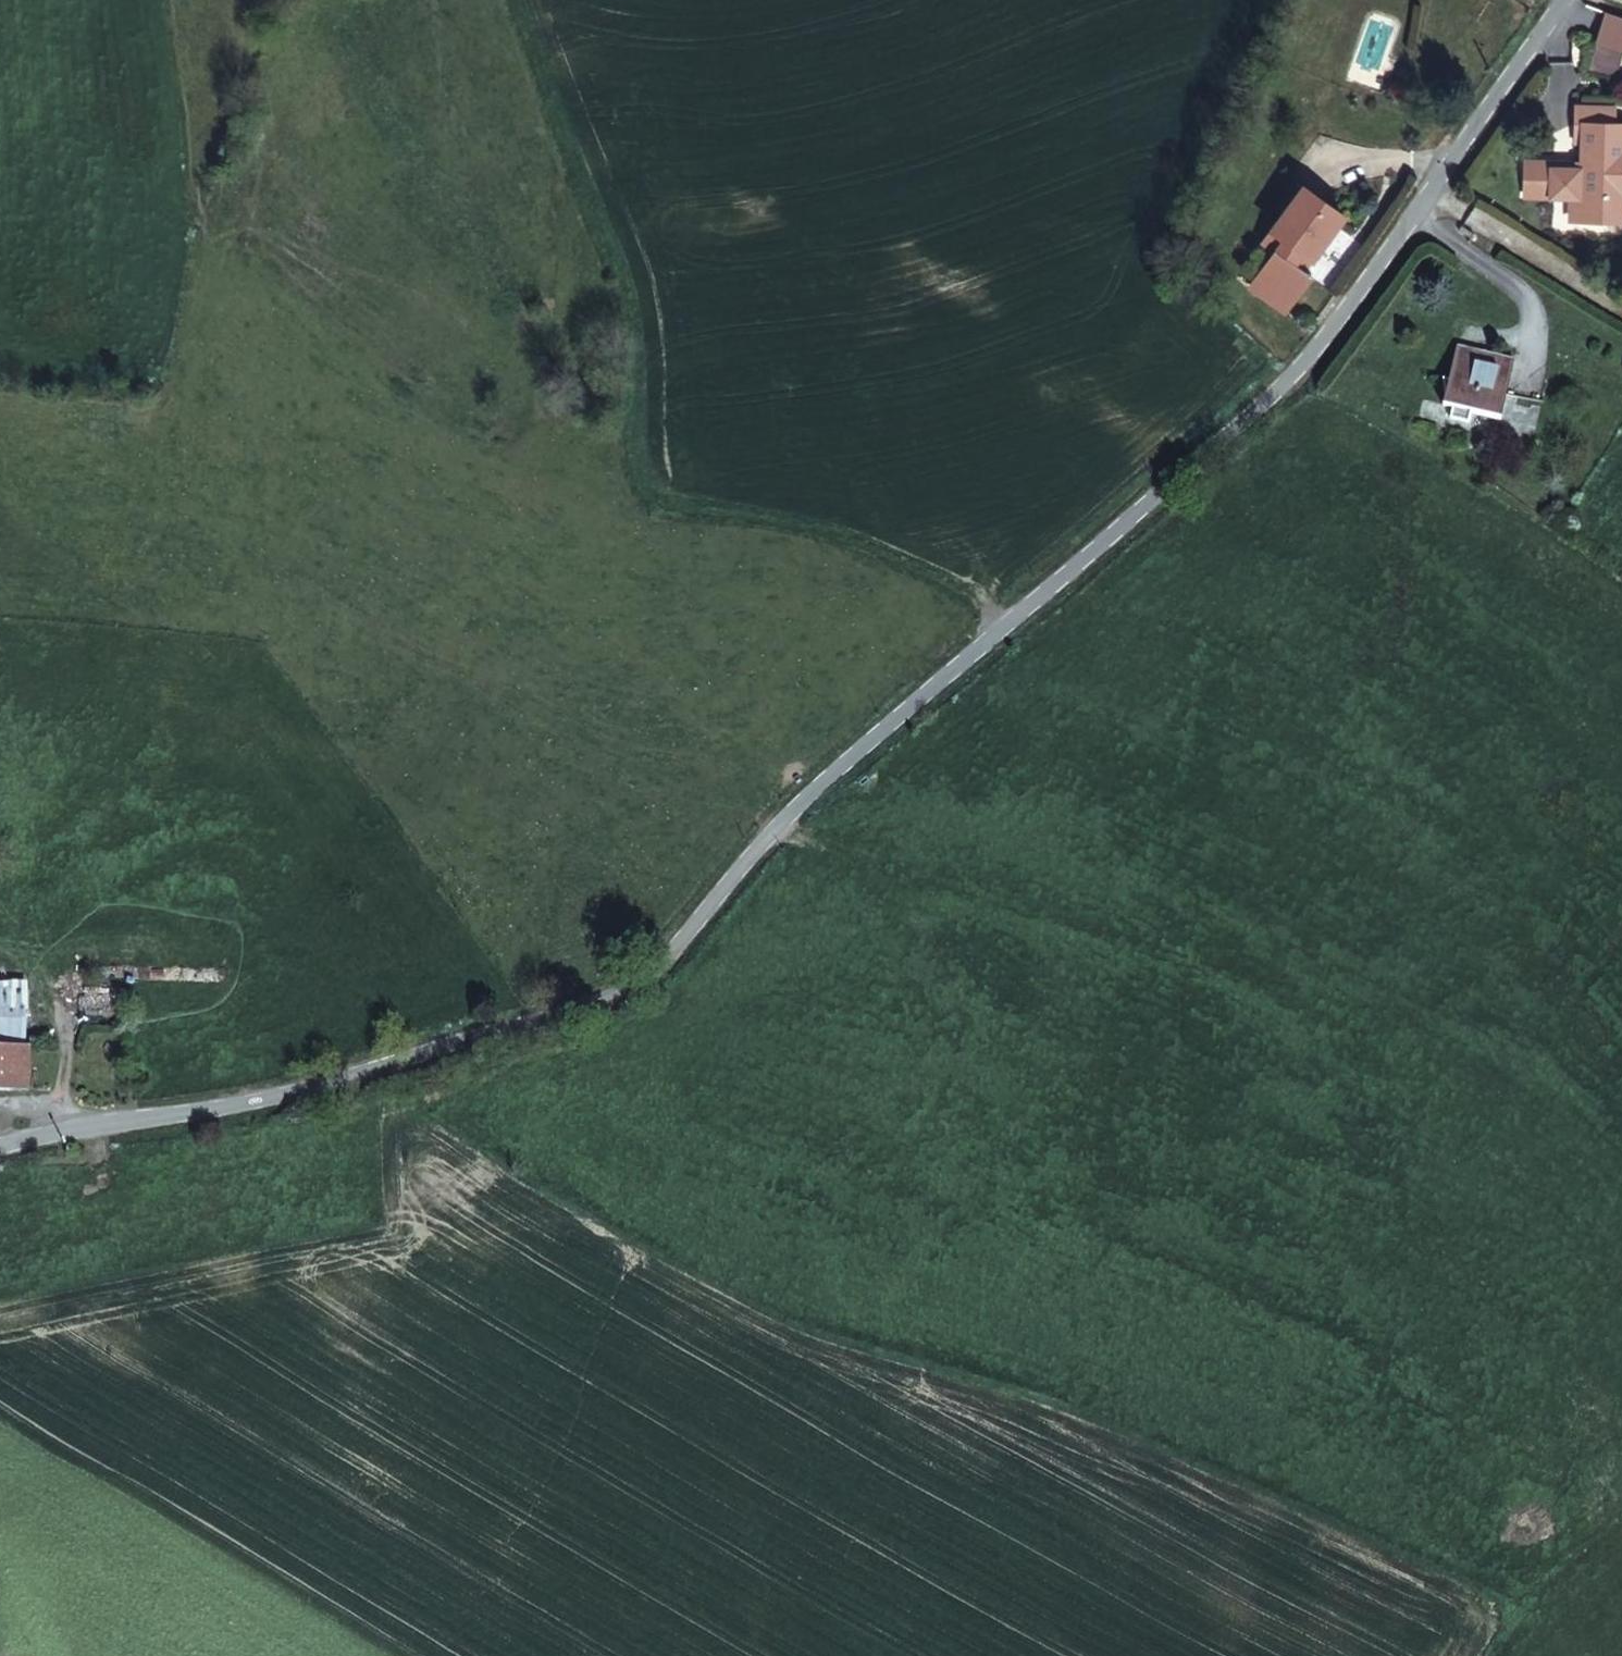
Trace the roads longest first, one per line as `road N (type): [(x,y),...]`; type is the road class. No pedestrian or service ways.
road 1 (unclassified): [(1568,0),(1241,415),(796,808),(684,949),(600,1009),(423,1061),(0,1152)]

